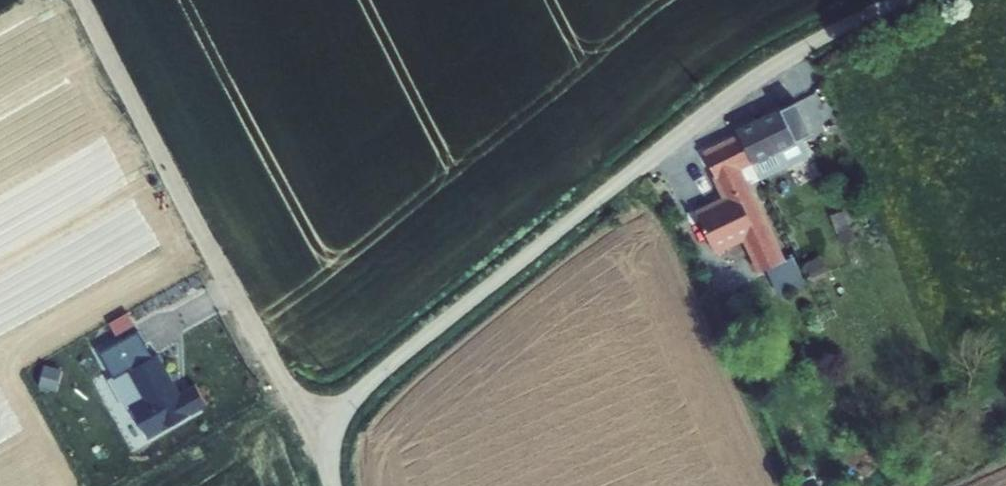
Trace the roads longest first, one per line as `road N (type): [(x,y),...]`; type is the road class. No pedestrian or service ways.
road 1 (unclassified): [(329,454),(339,417),(372,380),(611,187),(768,69),(899,0)]
road 2 (unclassified): [(329,454),(237,308),(84,0)]

